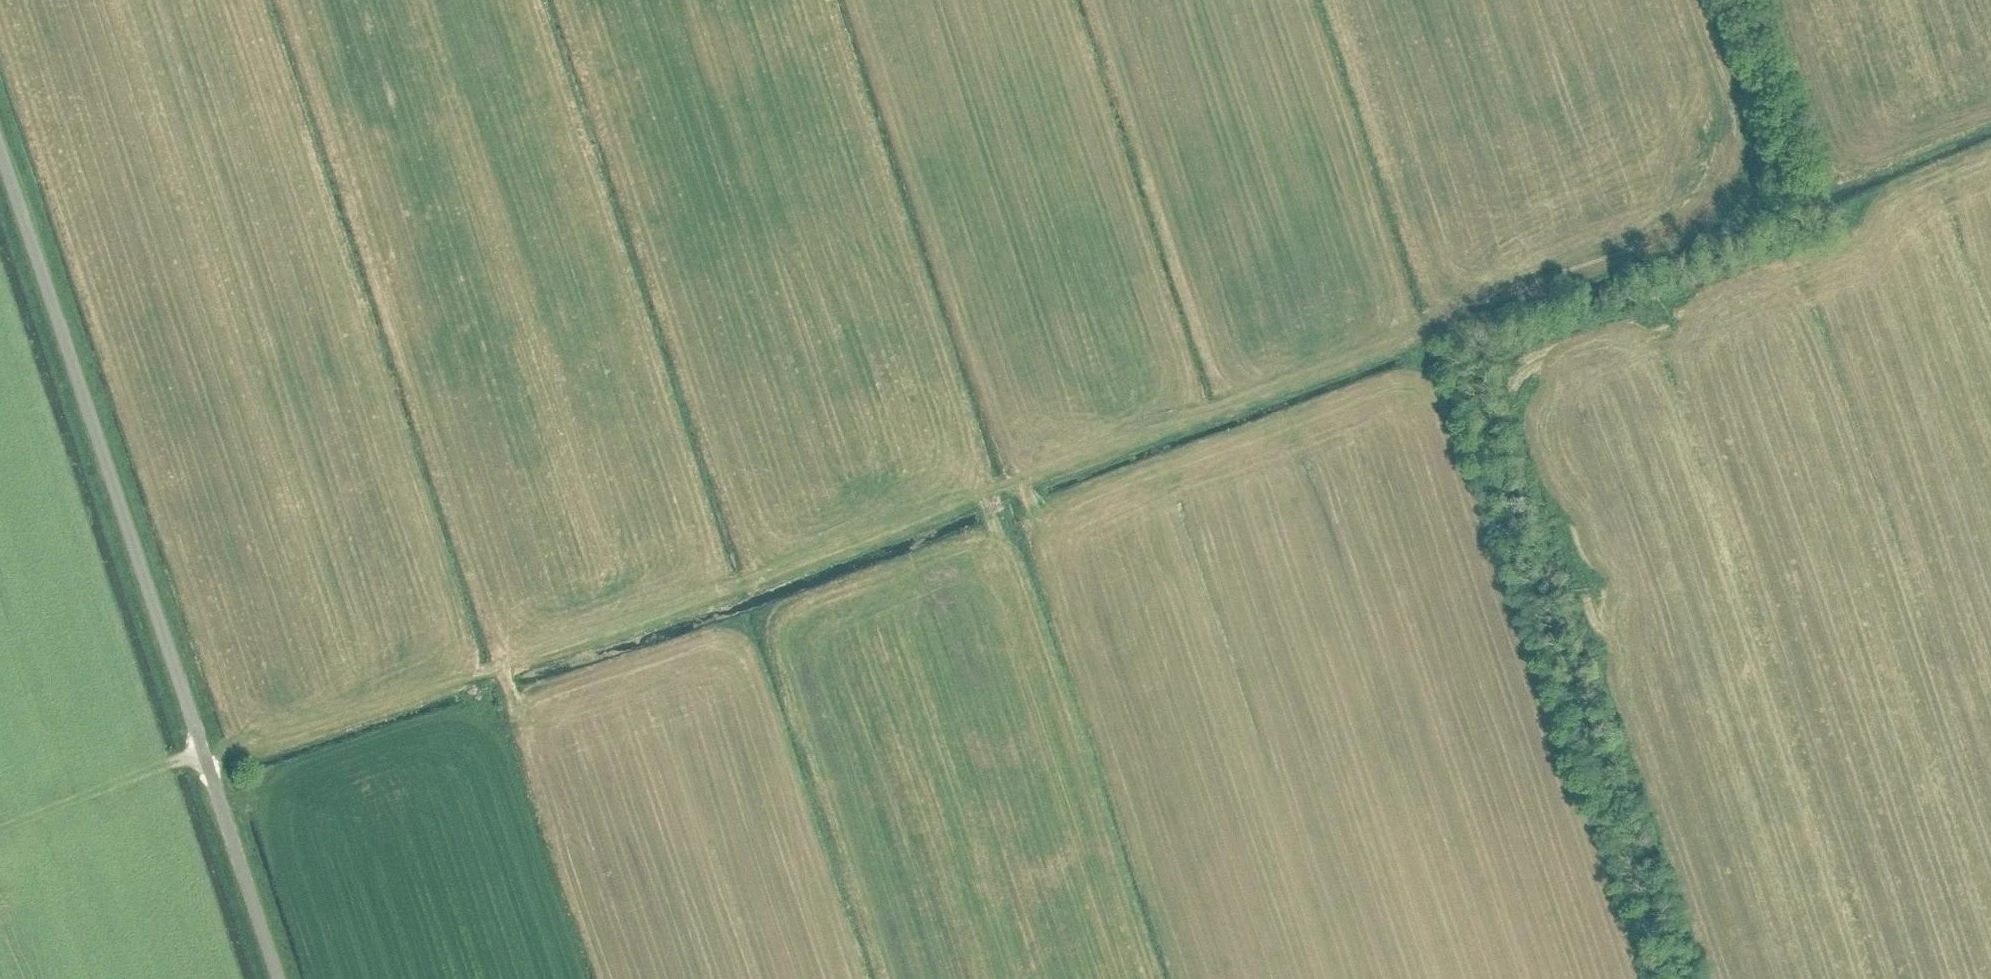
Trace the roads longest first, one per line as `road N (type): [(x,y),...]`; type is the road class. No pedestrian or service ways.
road 1 (unclassified): [(278,978),(0,152)]

